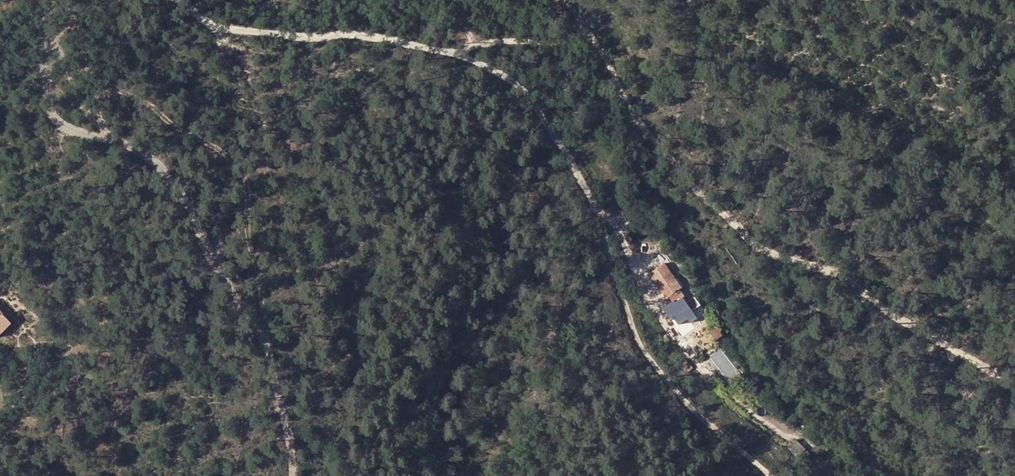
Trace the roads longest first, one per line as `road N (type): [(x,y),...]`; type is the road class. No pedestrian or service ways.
road 1 (track): [(179,0),(226,30),(343,37),(448,56),(528,92),(597,211),(644,344),(693,415),(757,475)]
road 2 (track): [(448,56),(520,43),(577,66),(613,96),(704,203),(776,245),(956,324),(1014,369)]
road 3 (track): [(290,475),(287,425),(265,357),(232,284),(158,163),(52,113),(46,0)]

